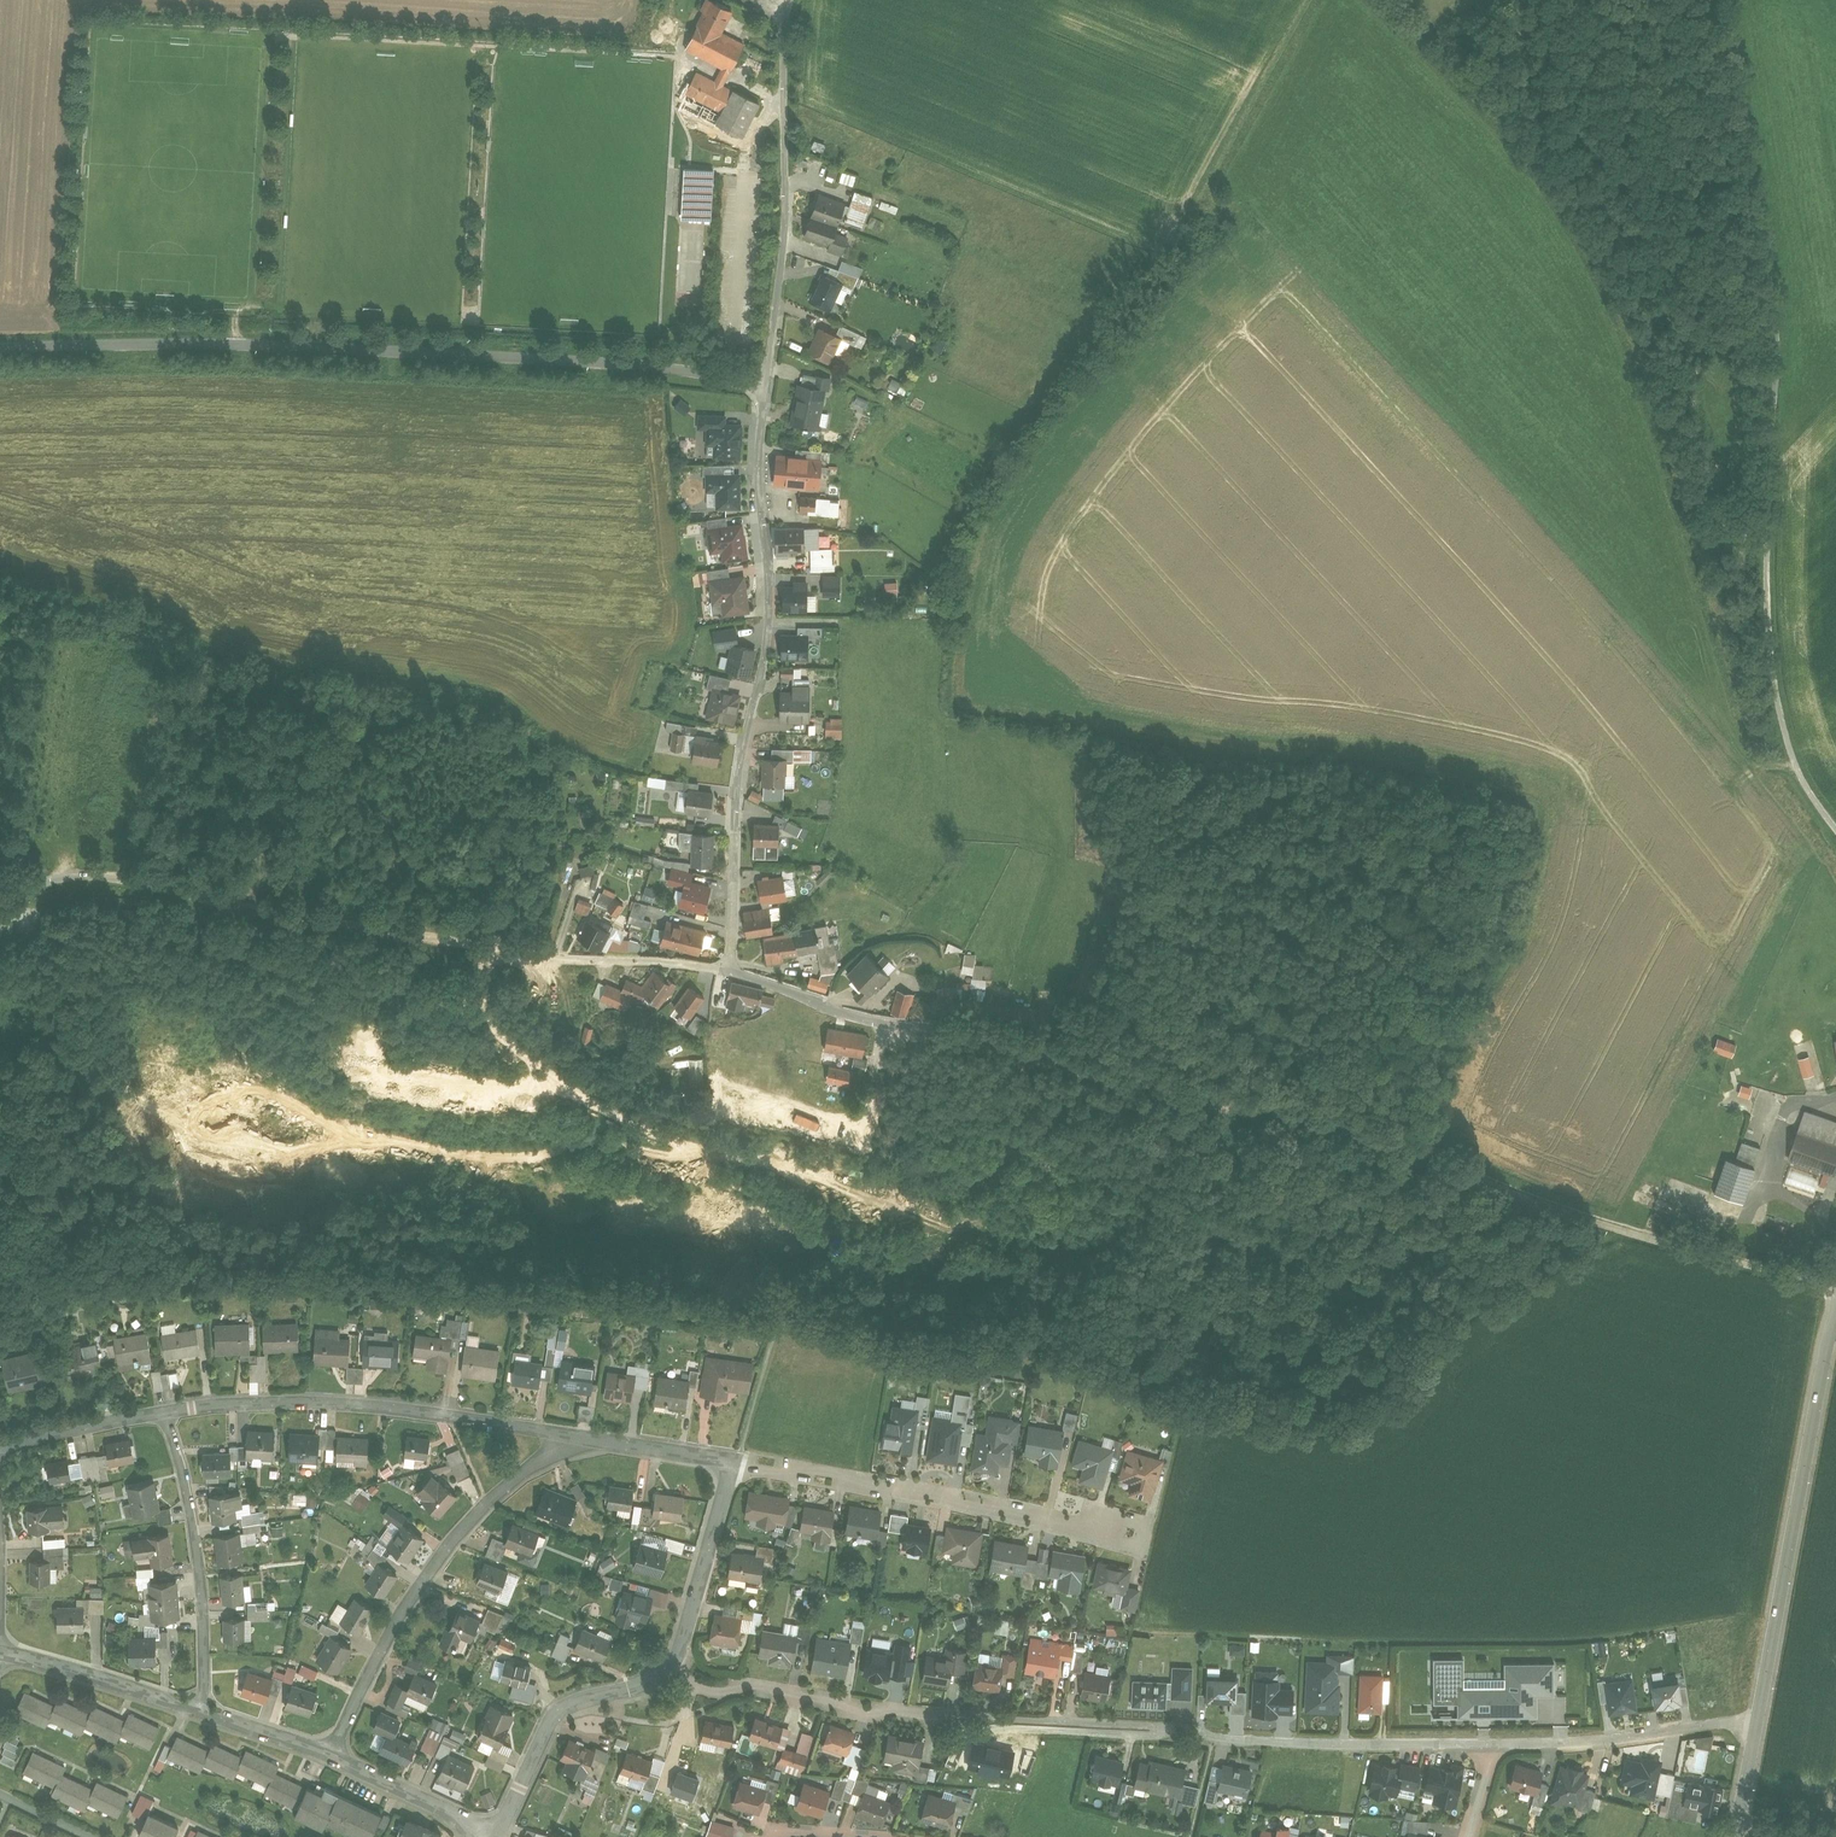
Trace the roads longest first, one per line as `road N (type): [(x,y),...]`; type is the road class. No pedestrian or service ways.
road 1 (residential): [(1835,1291),(1609,1229),(1478,1180),(1358,1123),(986,1029),(869,1019),(729,973)]
road 2 (unclassified): [(1722,0),(1778,322),(1770,644),(1803,766),(1835,818)]
road 3 (track): [(240,1096),(341,1150),(506,1180),(533,1182),(596,1151),(685,1168),(696,1154),(736,1154),(944,1236),(973,1237)]
road 4 (residential): [(0,338),(237,336),(620,356),(768,375)]
road 5 (residential): [(729,973),(656,958),(555,954),(107,873),(41,883),(18,897),(0,932)]
road 6 (residential): [(768,375),(758,481),(767,630),(742,762),(729,973)]
road 7 (residential): [(164,1412),(315,1399),(584,1436)]
road 8 (residential): [(328,1756),(407,1602),(452,1542),(488,1501),(584,1436)]
road 9 (unclassified): [(1756,1723),(1835,1317)]
road 10 (residential): [(738,1456),(946,1489),(1130,1532)]
road 11 (residential): [(788,0),(790,205),(768,375)]
road 12 (residential): [(1177,1730),(1217,1739),(1495,1746)]
road 13 (residential): [(205,1710),(203,1587),(164,1412)]
road 14 (track): [(696,1154),(551,1075),(537,1088),(447,1085)]
road 15 (residential): [(669,1670),(713,1690),(748,1687),(930,1717)]
road 16 (residential): [(1495,1746),(1756,1723)]
road 17 (residential): [(669,1670),(550,1717),(499,1832)]
road 18 (residential): [(930,1717),(979,1729),(1177,1730)]
road 19 (residential): [(930,1717),(1177,1730)]
road 20 (residential): [(738,1456),(669,1670)]
road 21 (residential): [(0,1649),(205,1710)]
road 22 (residential): [(328,1756),(499,1832)]
road 23 (residential): [(0,1445),(164,1412)]
road 24 (residential): [(584,1436),(738,1456)]
road 25 (track): [(503,946),(494,1010),(504,1031),(551,1075)]
road 26 (residential): [(205,1710),(328,1756)]

